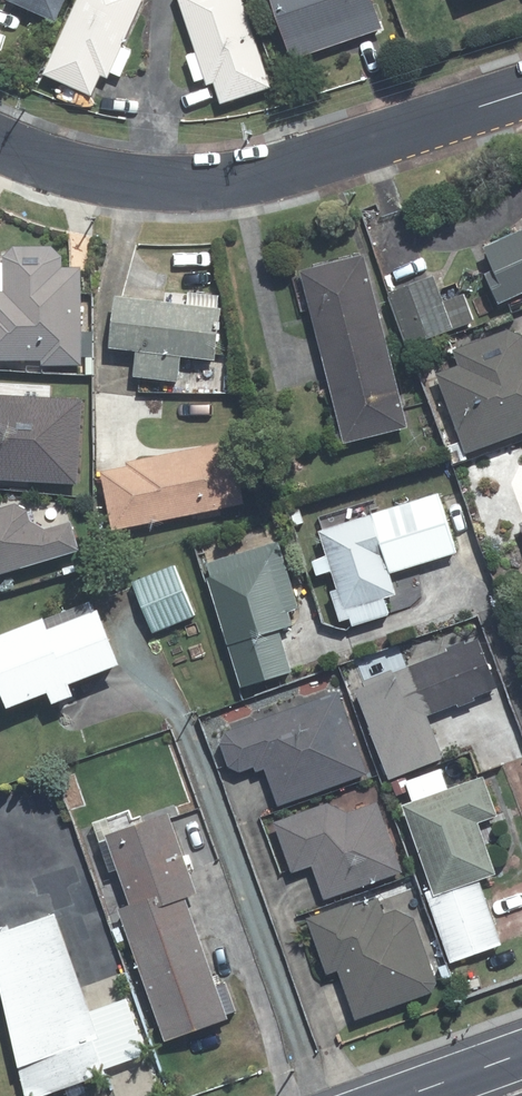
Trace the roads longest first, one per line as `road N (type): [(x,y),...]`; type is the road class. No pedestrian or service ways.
road 1 (residential): [(0,140),(135,178),(231,180),(521,89)]

